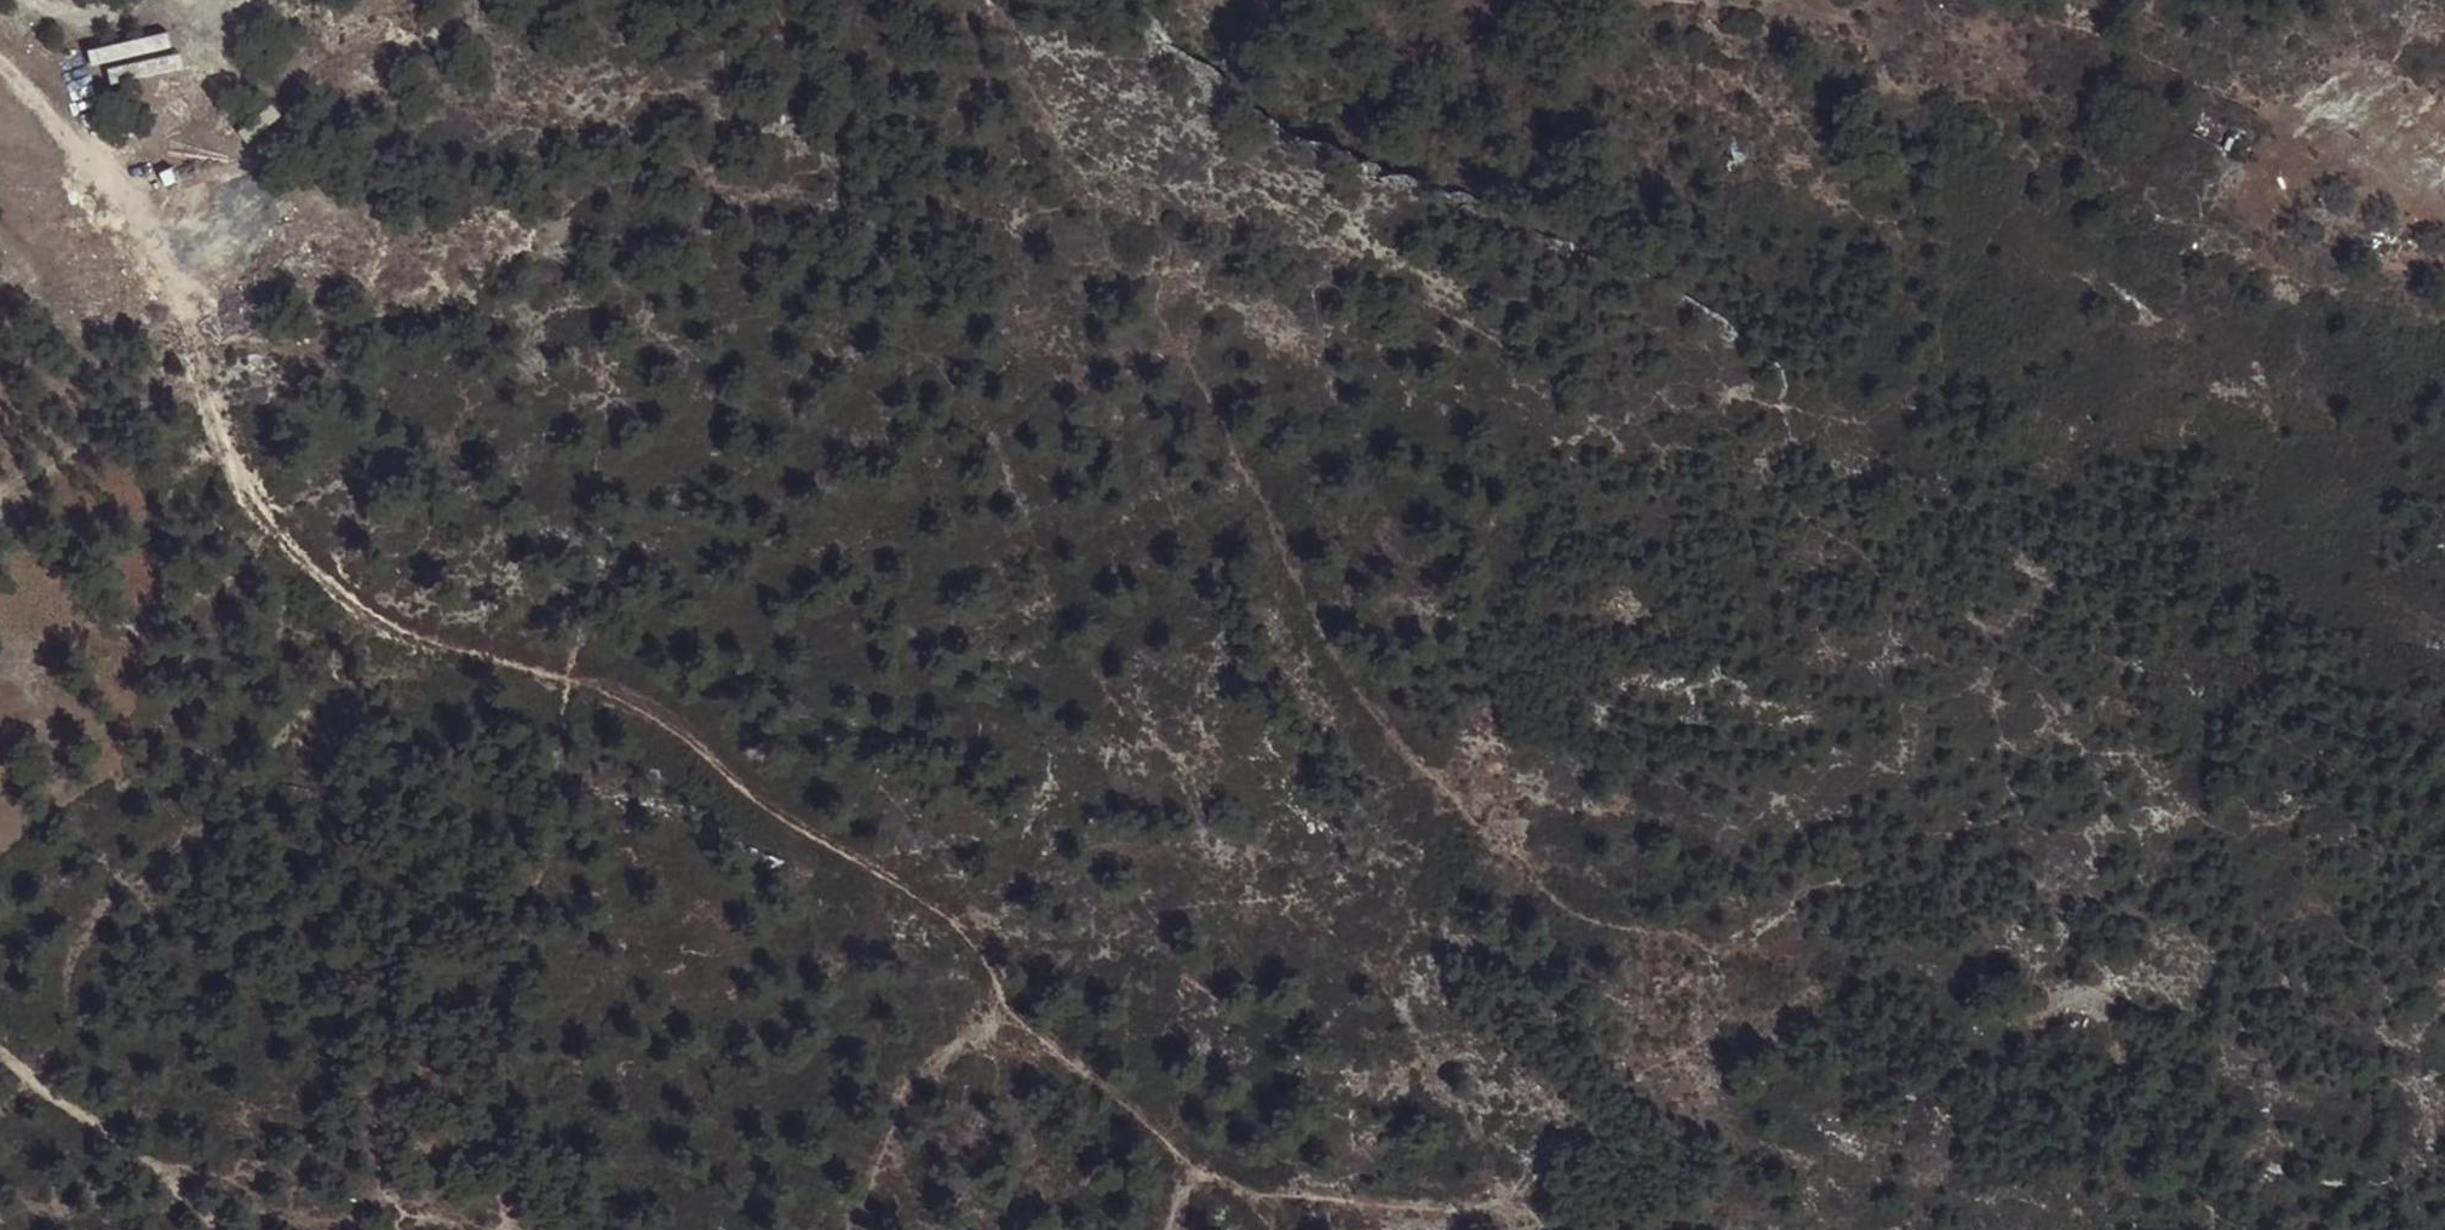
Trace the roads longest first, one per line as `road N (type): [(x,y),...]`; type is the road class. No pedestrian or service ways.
road 1 (track): [(0,1061),(185,1229)]

